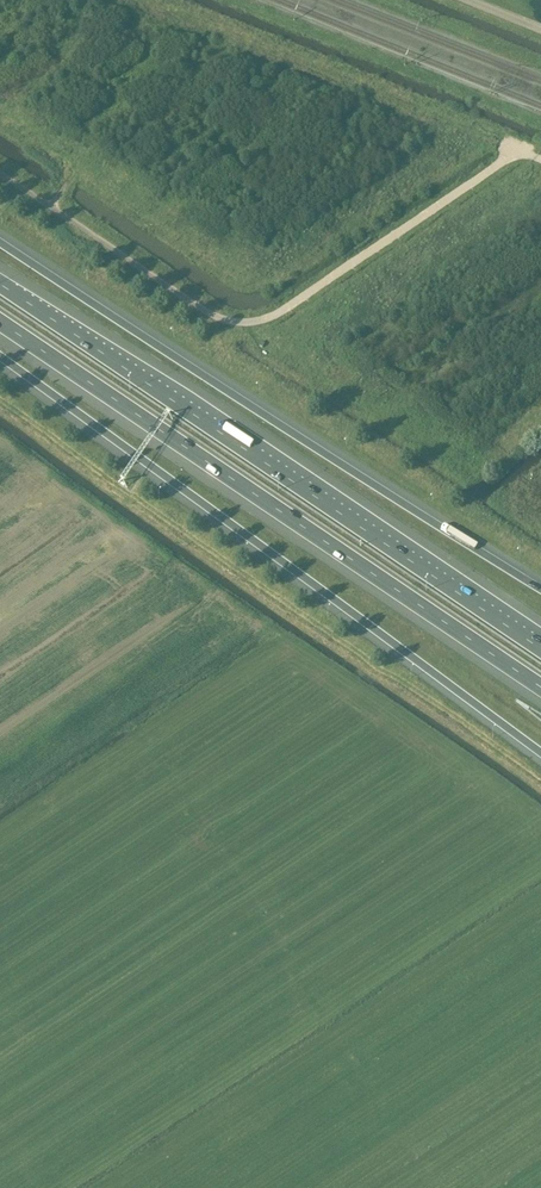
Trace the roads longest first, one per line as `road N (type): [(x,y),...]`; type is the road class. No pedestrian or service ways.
road 1 (motorway): [(0,356),(540,755)]
road 2 (motorway): [(0,323),(540,689)]
road 3 (motorway): [(540,649),(0,284)]
road 4 (motorway): [(540,591),(0,243)]
road 5 (track): [(260,321),(511,157),(540,159)]
road 6 (unclassified): [(0,172),(207,312),(260,321)]

